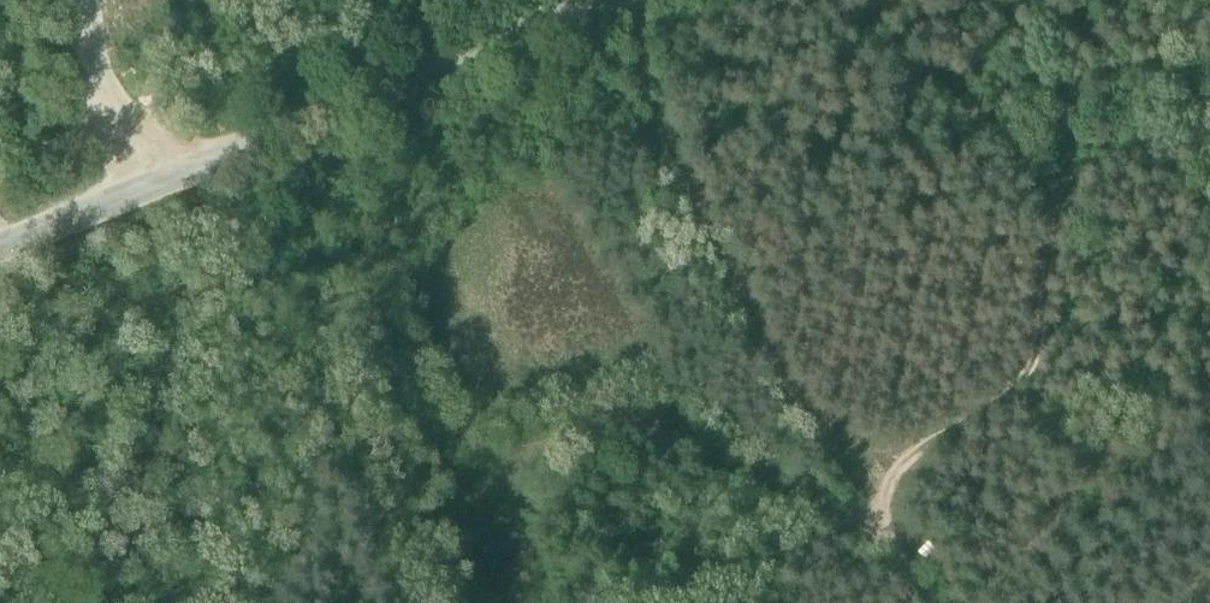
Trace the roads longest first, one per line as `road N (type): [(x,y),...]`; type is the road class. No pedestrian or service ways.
road 1 (track): [(607,6),(734,276),(932,602)]
road 2 (unclassified): [(0,253),(622,0)]
road 3 (track): [(878,519),(895,469),(1023,377),(1067,190),(1080,173),(1134,151),(1209,158)]
road 4 (track): [(84,0),(93,68),(145,192)]

